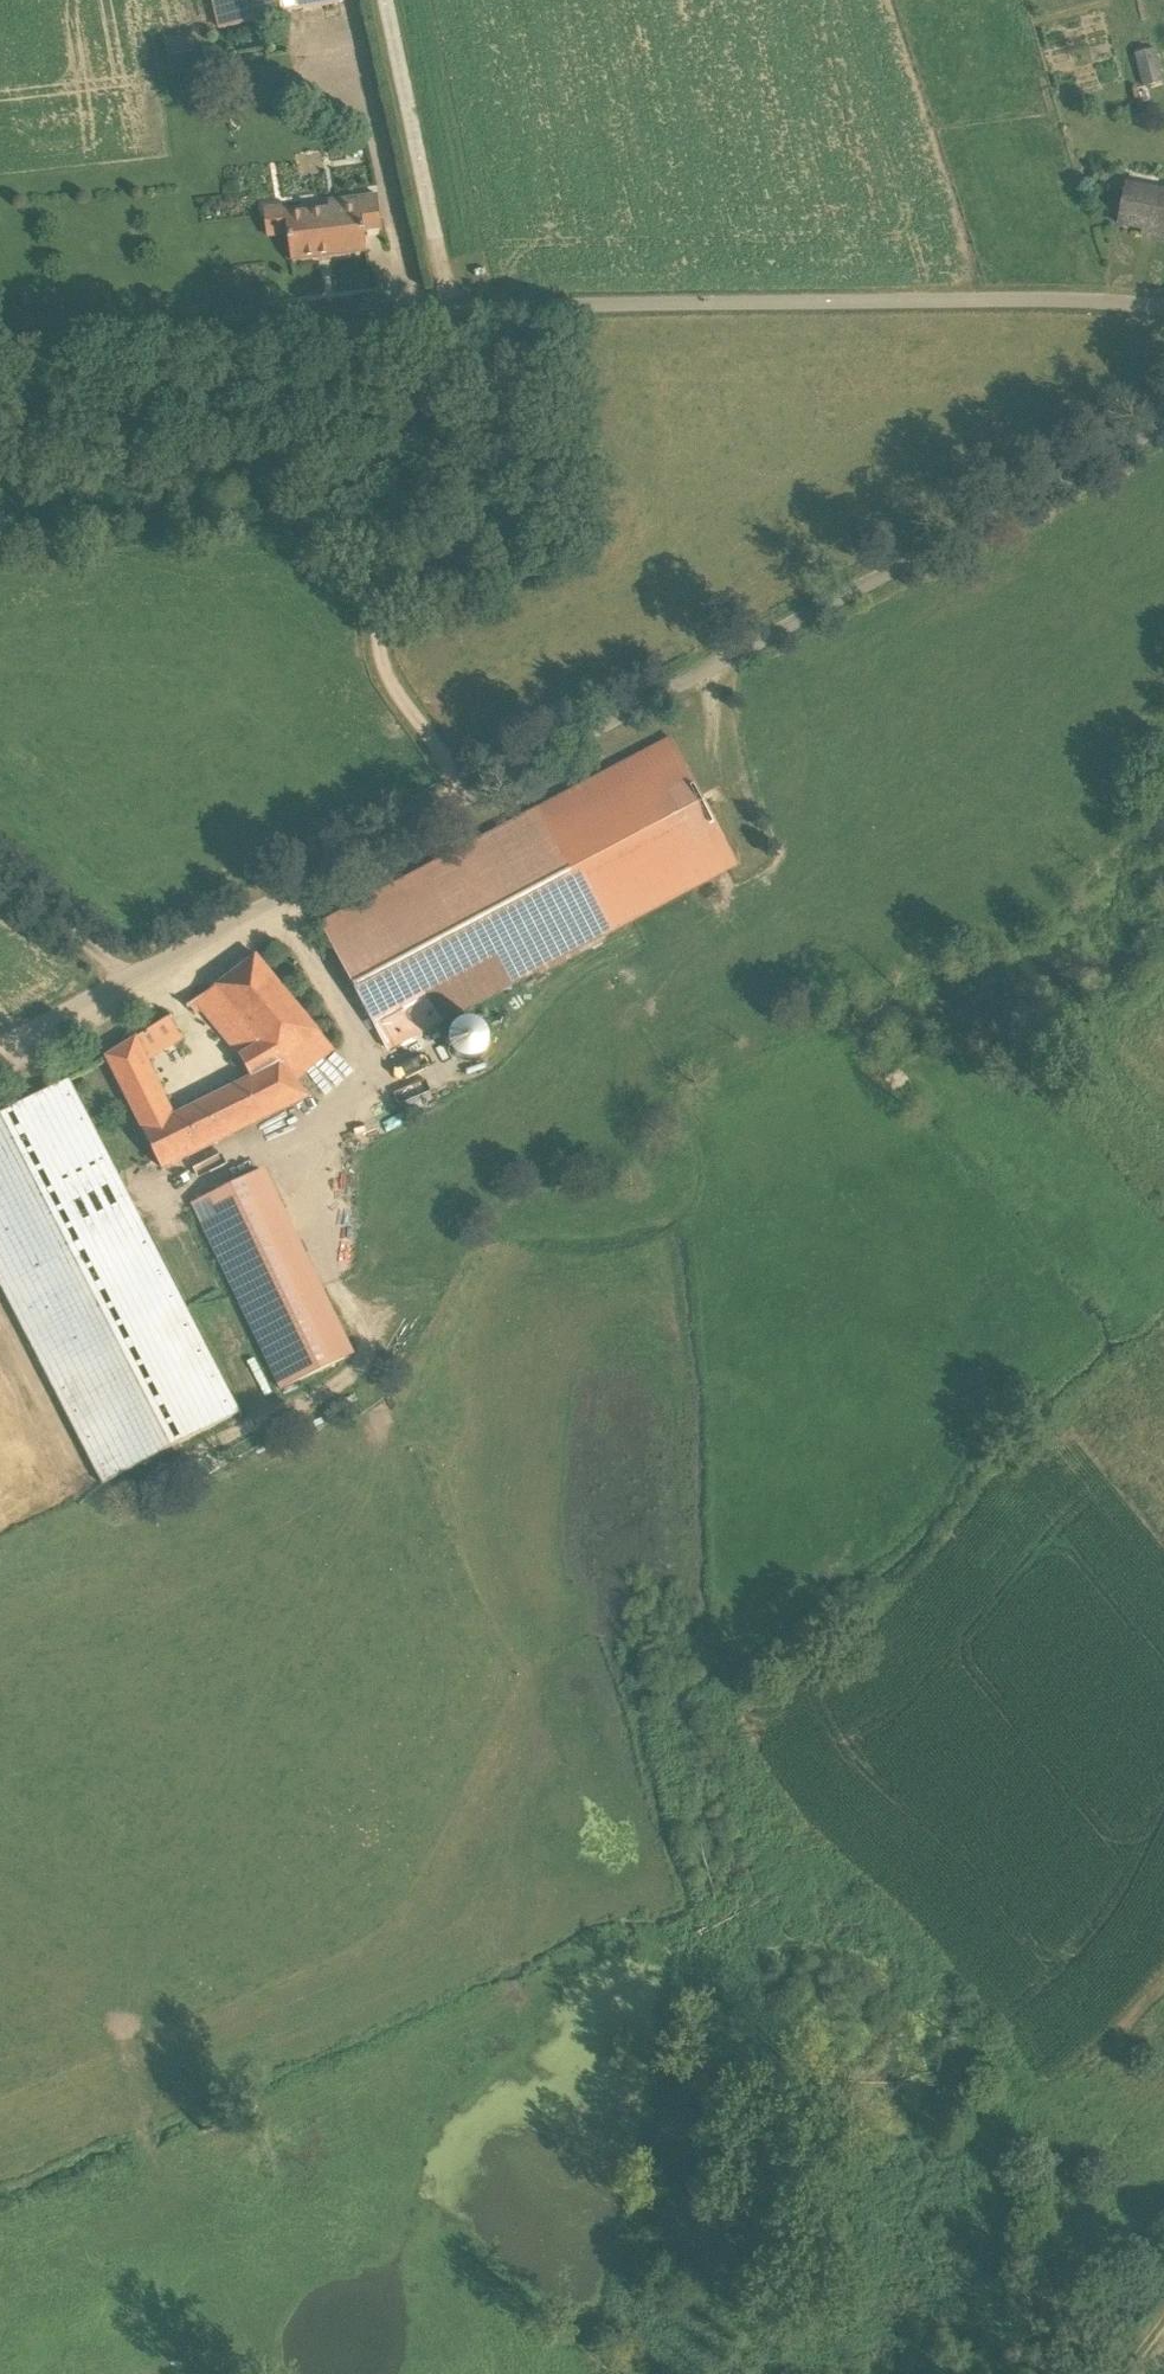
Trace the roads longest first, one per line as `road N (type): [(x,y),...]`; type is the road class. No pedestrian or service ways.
road 1 (unclassified): [(0,1048),(1163,401)]
road 2 (unclassified): [(0,325),(912,296),(1163,305)]
road 3 (track): [(469,794),(392,677),(377,628),(428,313)]
road 4 (track): [(134,975),(0,882)]
road 5 (track): [(1063,2094),(1137,2023),(1163,1982)]

